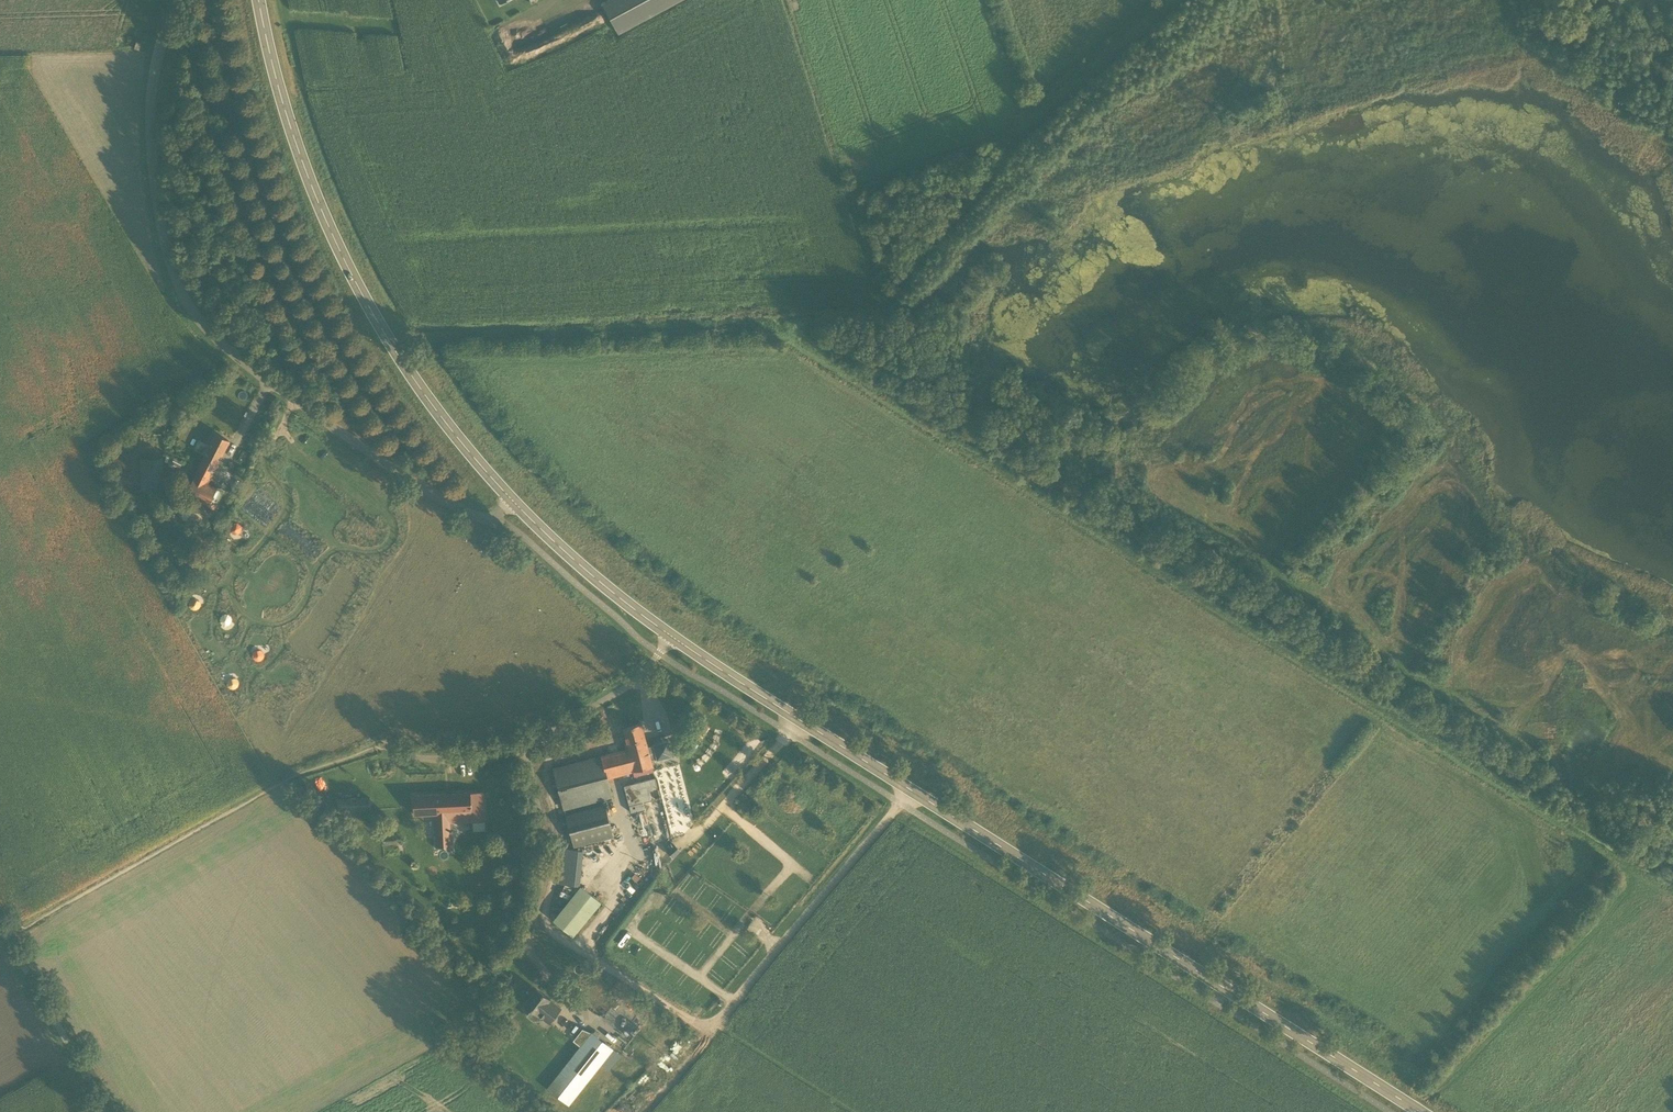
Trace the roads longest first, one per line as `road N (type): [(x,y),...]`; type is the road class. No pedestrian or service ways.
road 1 (track): [(396,346),(427,336),(769,328),(1630,872)]
road 2 (secondary): [(1418,1111),(672,635)]
road 3 (unclassified): [(514,501),(484,519),(444,499),(287,397),(188,307),(155,178),(156,82),(177,0)]
road 4 (secondary): [(514,501),(446,428),(360,287),(285,111),(260,0)]
road 5 (track): [(1413,1109),(1630,872)]
road 6 (unclassified): [(108,1111),(0,927)]
road 7 (secondary): [(672,635),(514,501)]
road 8 (unclassified): [(522,743),(543,838),(526,930)]
road 9 (unclassified): [(672,635),(634,681),(522,743)]
road 10 (unclassified): [(522,743),(461,758),(397,757)]

